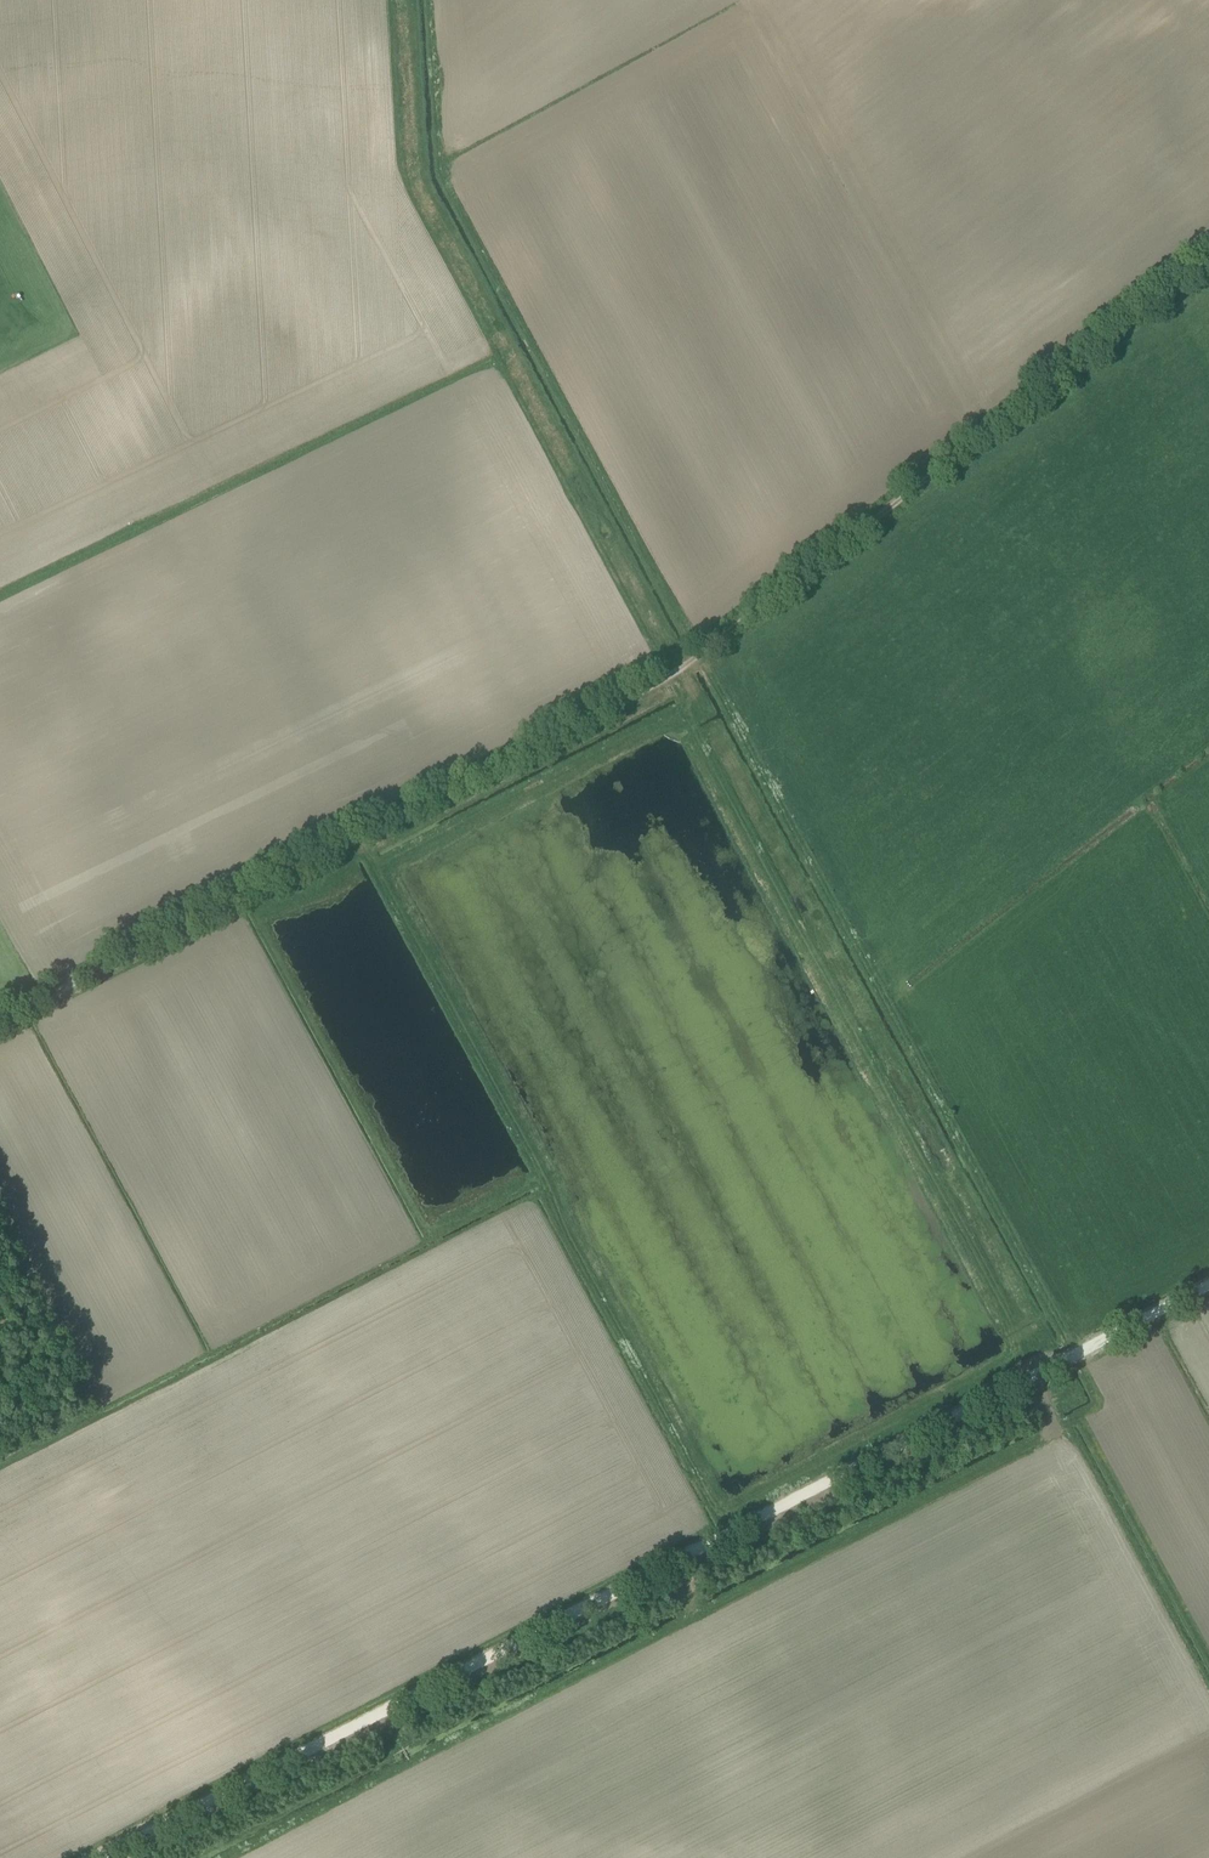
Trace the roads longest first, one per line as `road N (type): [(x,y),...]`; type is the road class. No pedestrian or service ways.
road 1 (track): [(0,1022),(653,688),(1208,264)]
road 2 (unclassified): [(99,1857),(1208,1297)]

